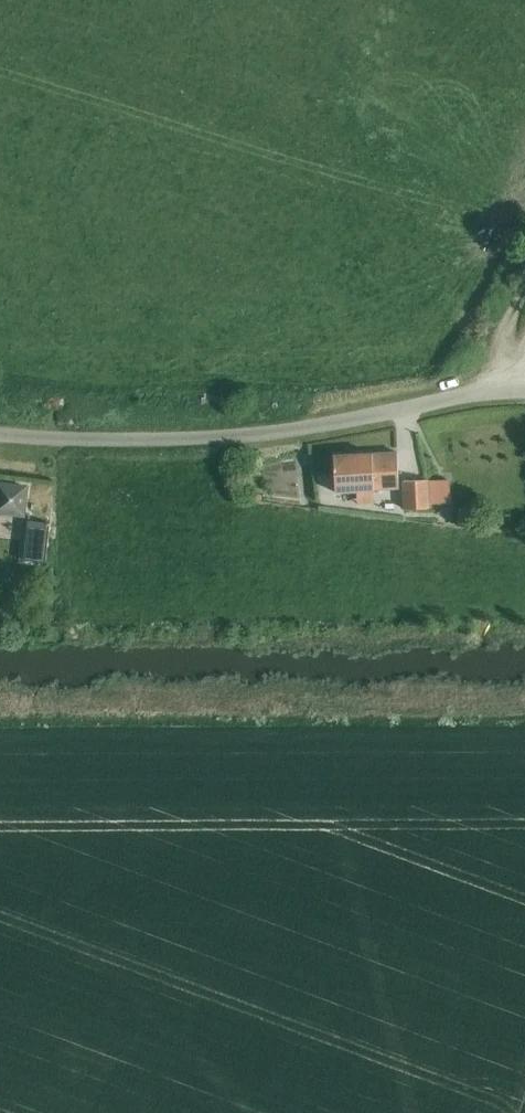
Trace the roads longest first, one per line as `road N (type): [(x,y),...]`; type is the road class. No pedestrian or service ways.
road 1 (unclassified): [(524,386),(206,441),(77,445),(0,438)]
road 2 (track): [(457,395),(524,282)]

